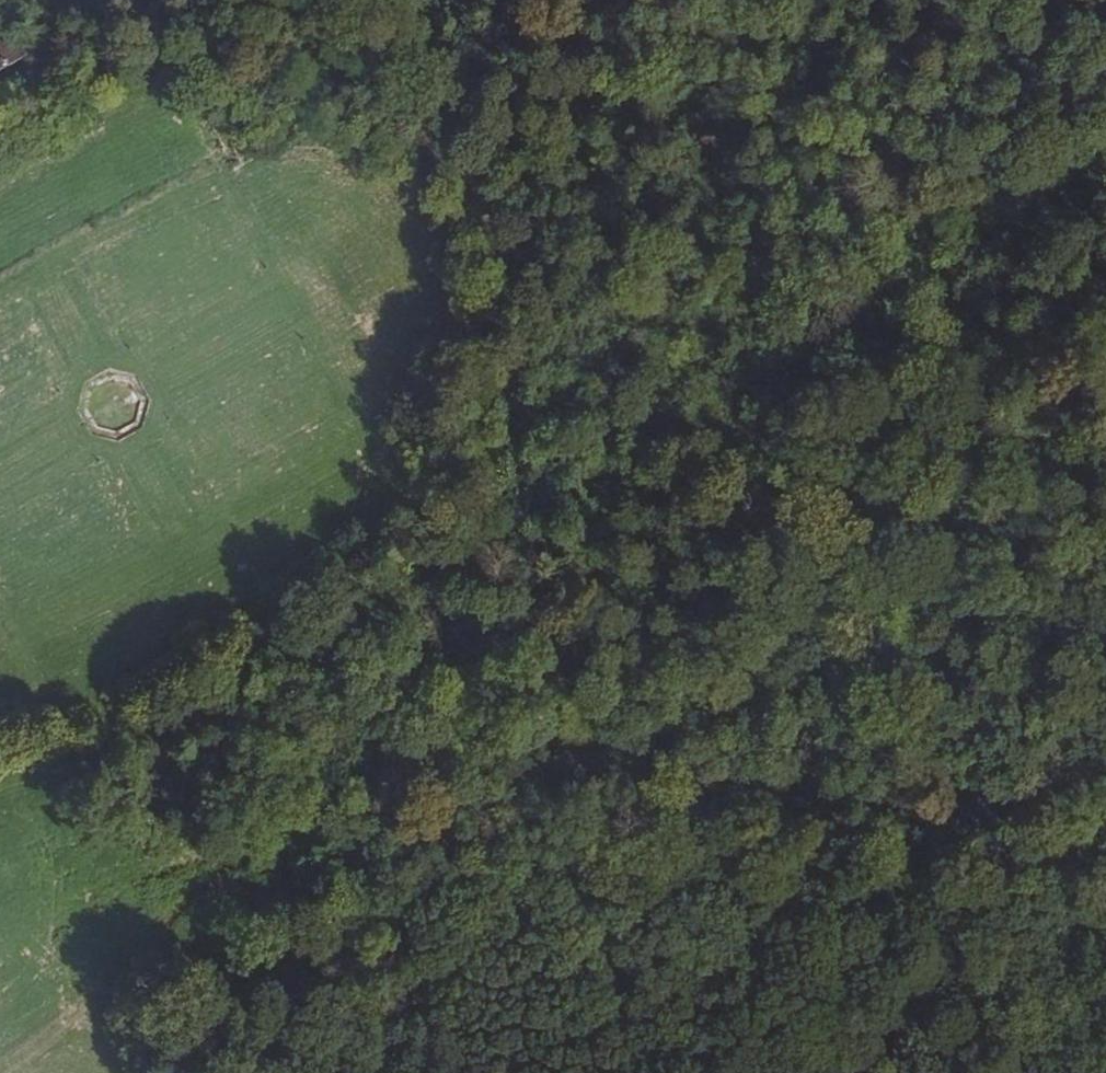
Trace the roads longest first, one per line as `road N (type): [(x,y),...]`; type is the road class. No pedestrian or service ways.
road 1 (track): [(0,1070),(53,1034),(247,837)]

